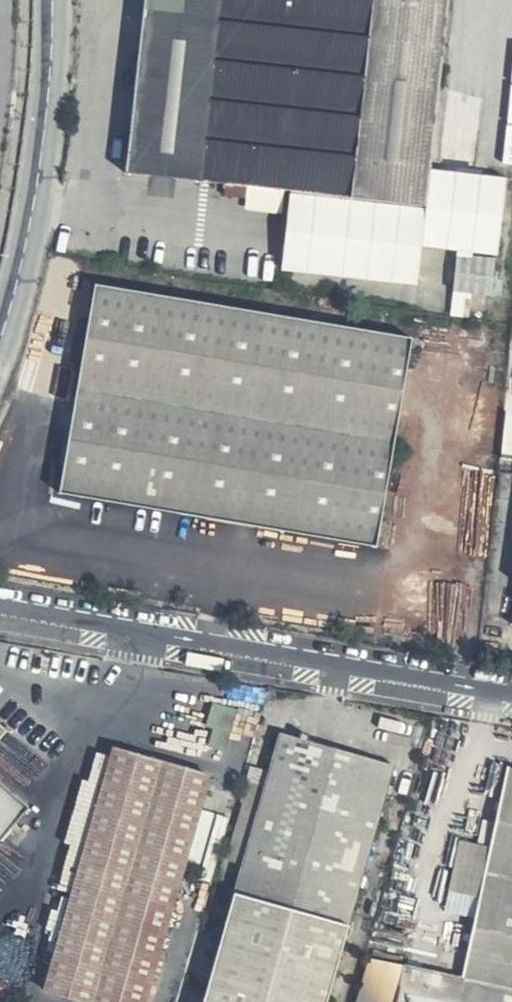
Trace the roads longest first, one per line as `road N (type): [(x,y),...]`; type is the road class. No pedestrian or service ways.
road 1 (unclassified): [(0,611),(511,701)]
road 2 (unclassified): [(0,346),(49,127),(55,0)]

